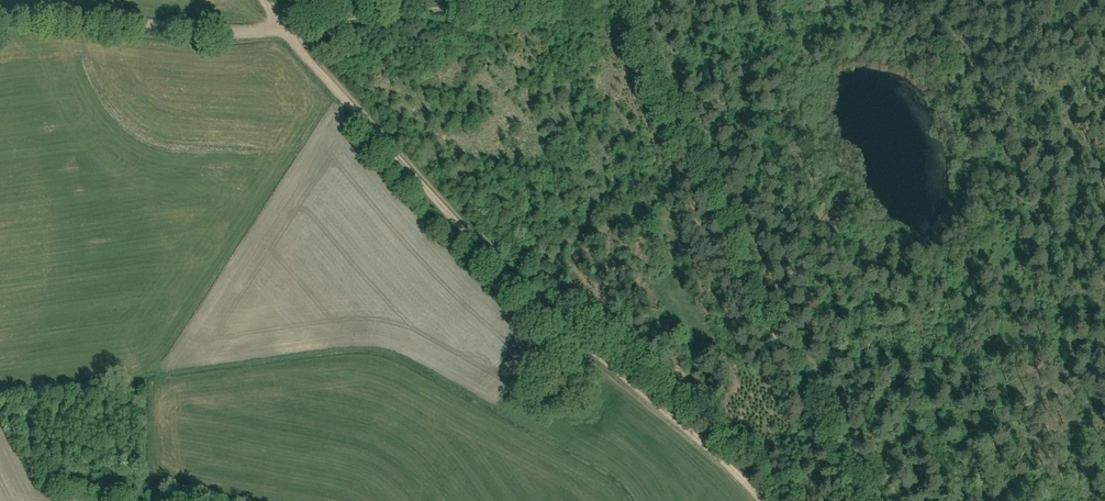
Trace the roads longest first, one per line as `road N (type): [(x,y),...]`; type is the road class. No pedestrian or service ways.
road 1 (track): [(759,500),(497,271),(262,0)]
road 2 (track): [(291,31),(0,17)]
road 3 (track): [(506,0),(291,31)]

